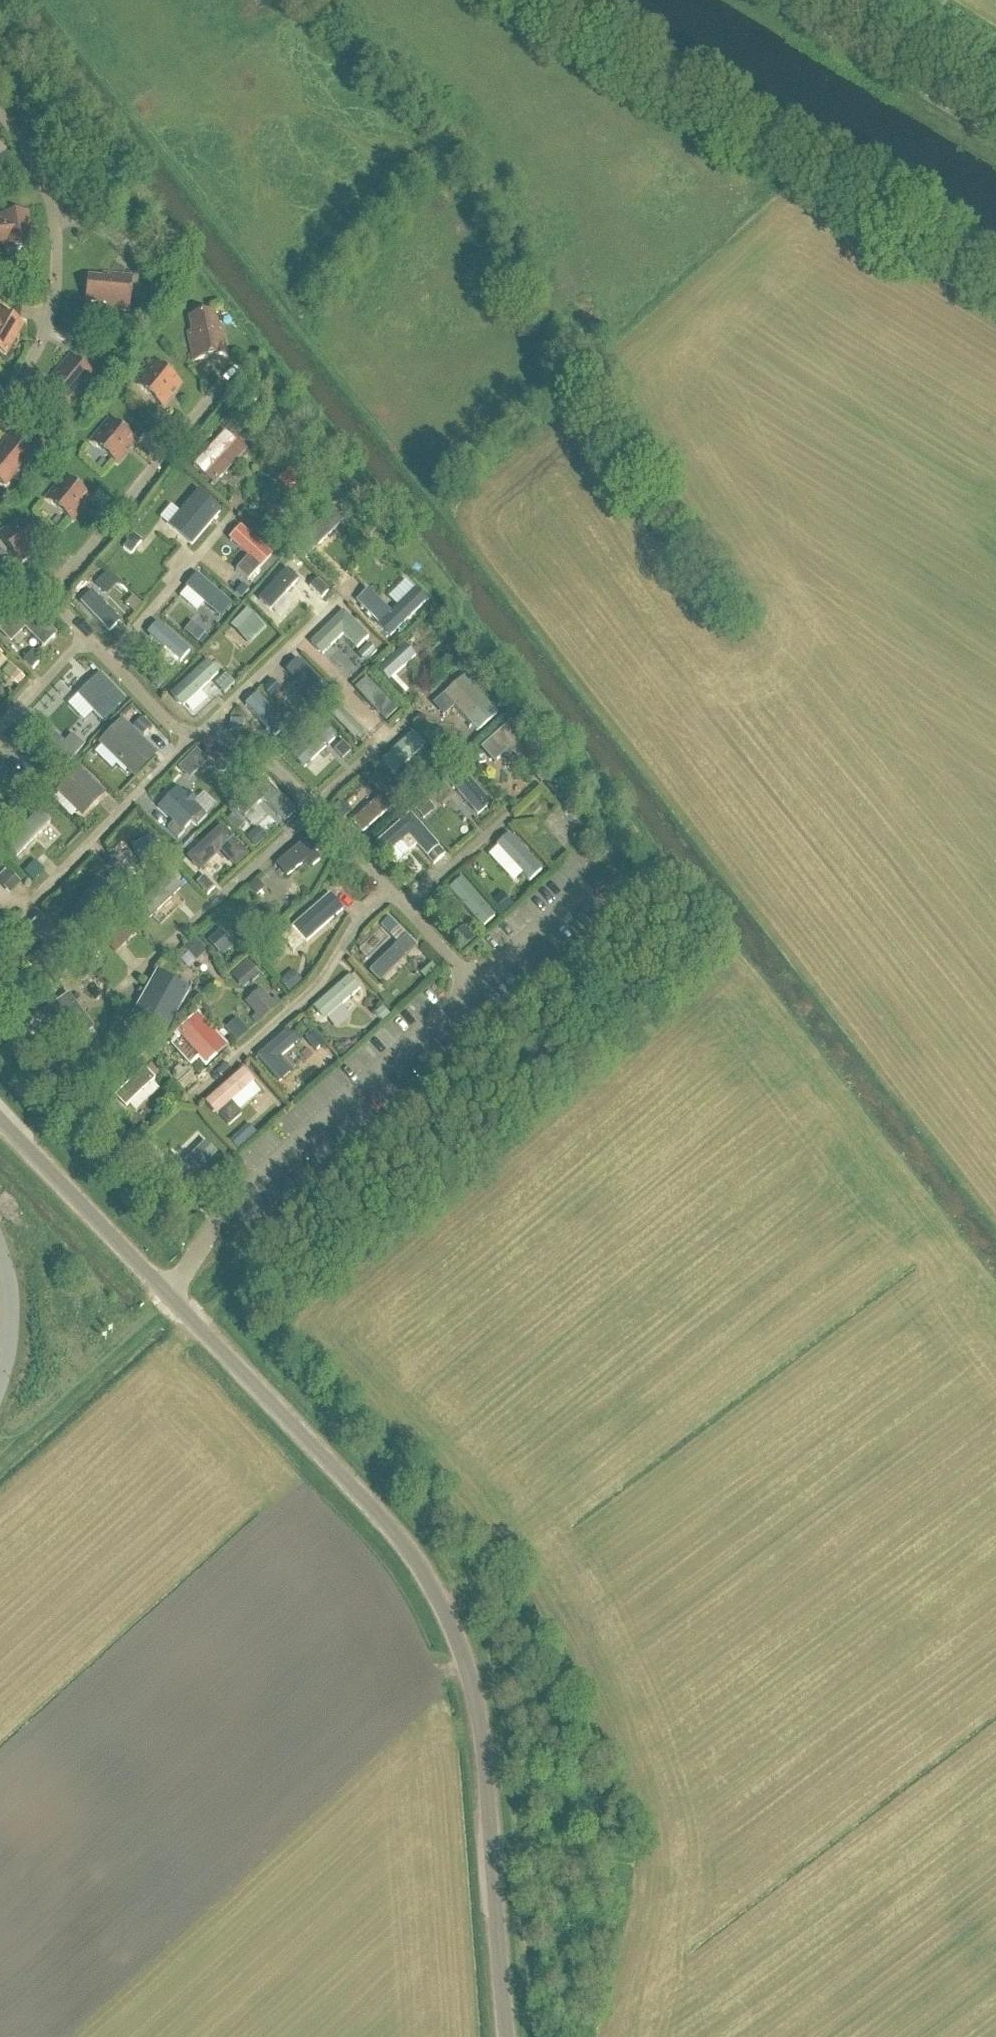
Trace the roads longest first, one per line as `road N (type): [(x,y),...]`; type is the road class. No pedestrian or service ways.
road 1 (unclassified): [(0,1121),(387,1524),(431,1581),(467,1664),(480,1727),(507,2036)]
road 2 (unclassified): [(995,271),(547,0)]
road 3 (tertiary): [(995,130),(783,0)]

